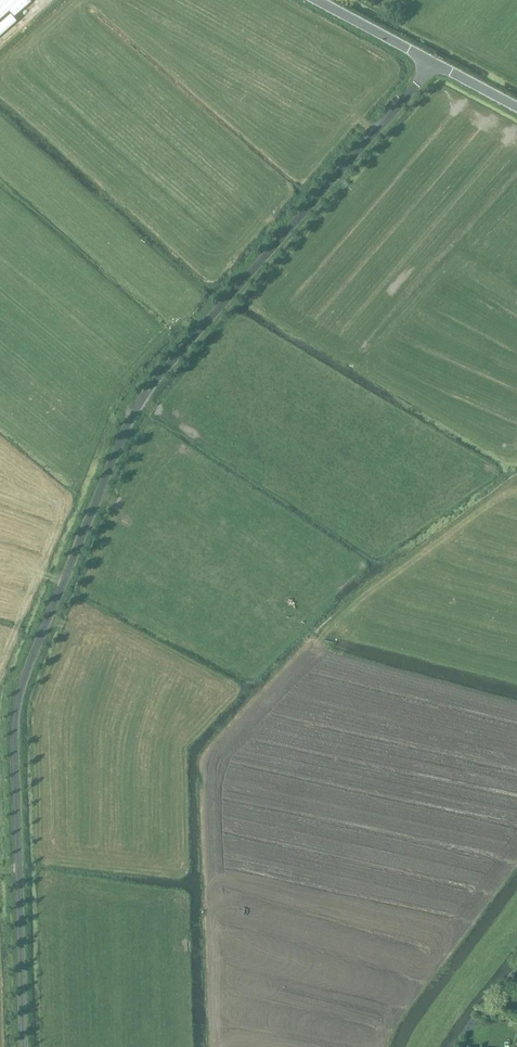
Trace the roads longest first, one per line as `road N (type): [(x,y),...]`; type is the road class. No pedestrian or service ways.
road 1 (unclassified): [(24,1046),(19,696),(121,438),(153,383),(433,64)]
road 2 (unclassified): [(433,64),(317,0)]

